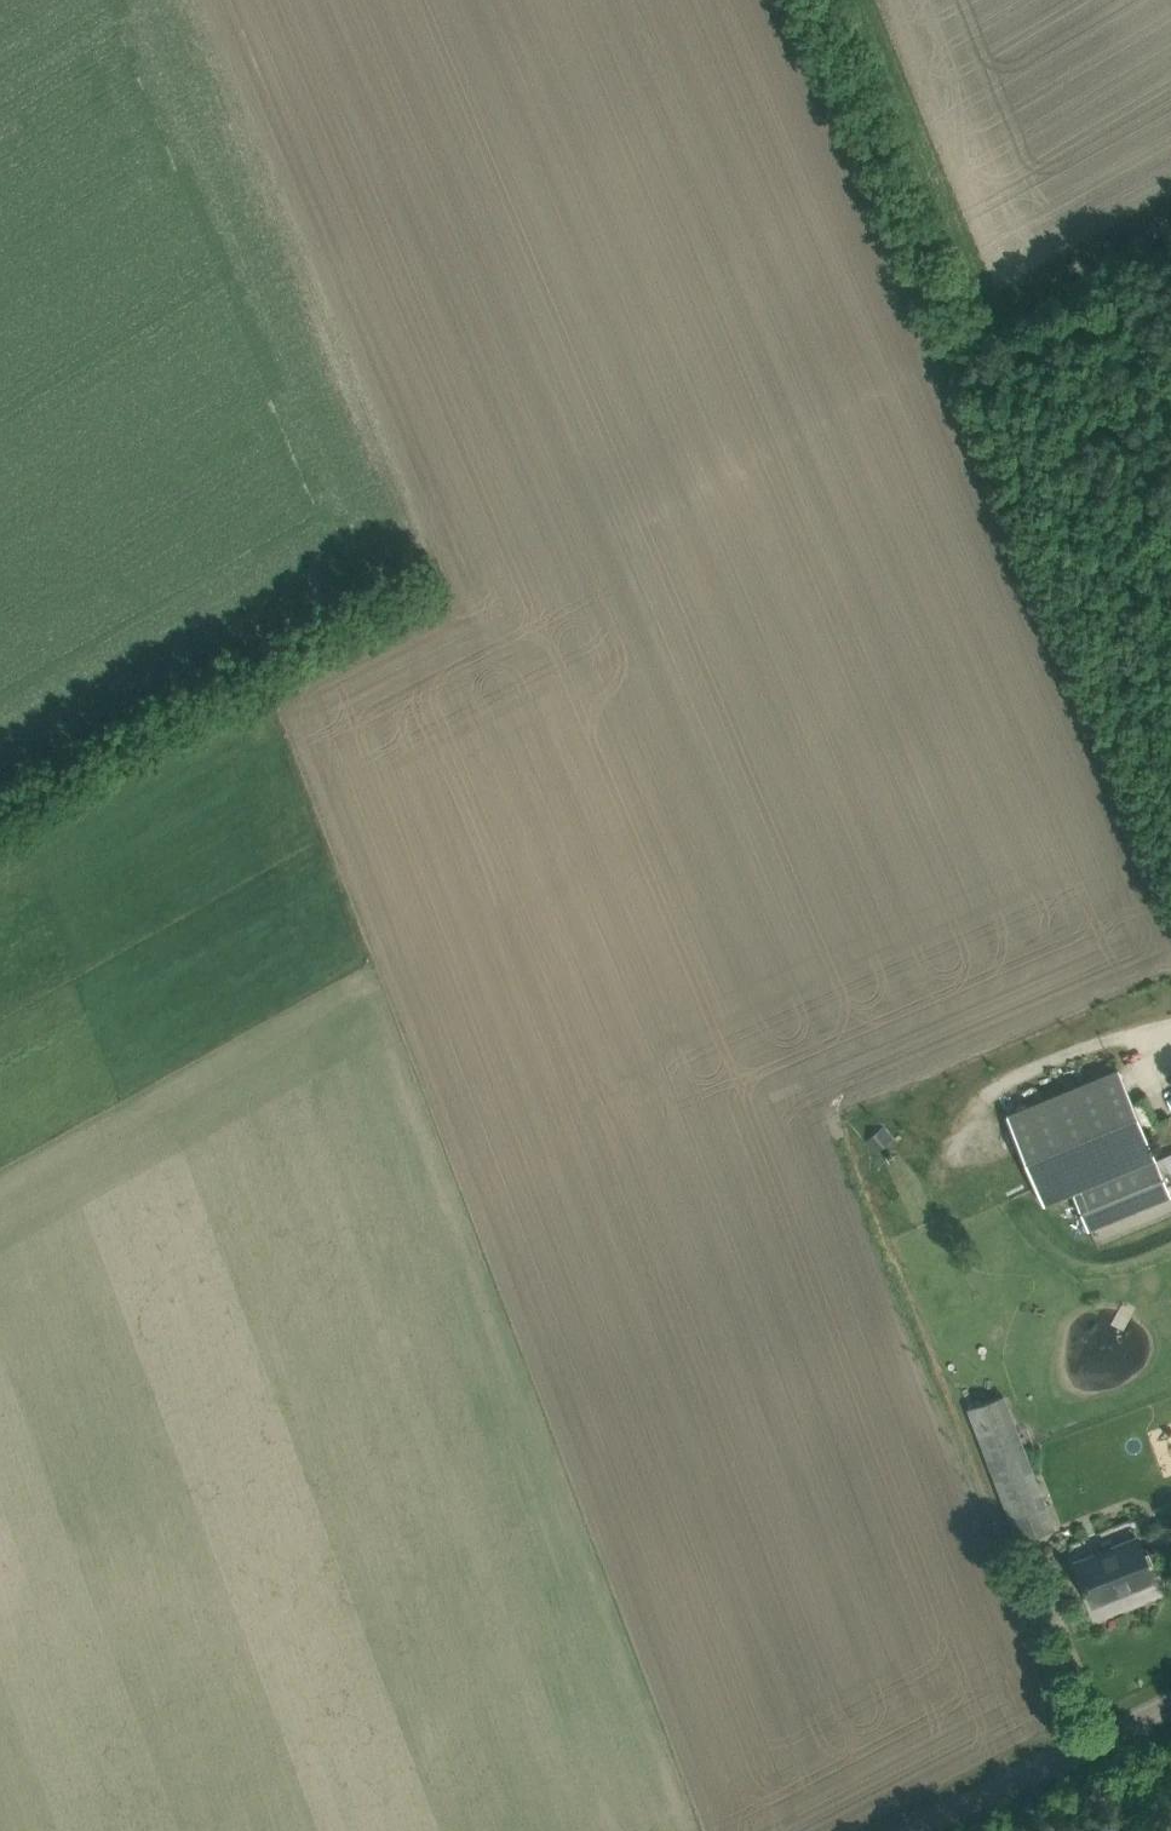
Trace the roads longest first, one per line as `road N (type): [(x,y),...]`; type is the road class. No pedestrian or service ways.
road 1 (unclassified): [(919,1830),(1170,1704)]

